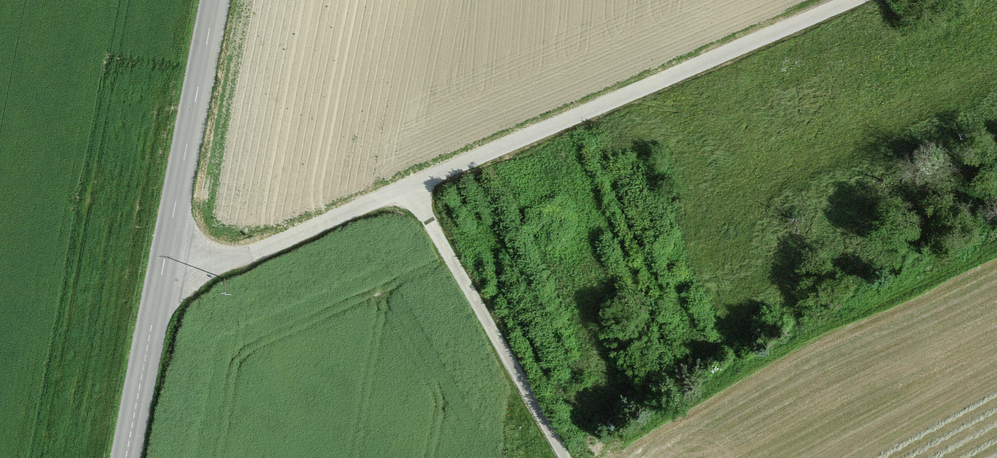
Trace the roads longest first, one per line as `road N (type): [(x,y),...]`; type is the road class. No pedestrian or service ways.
road 1 (unclassified): [(158,295),(853,0)]
road 2 (track): [(563,457),(409,186)]
road 3 (tertiary): [(215,0),(158,295)]
road 4 (tertiary): [(158,295),(126,457)]

